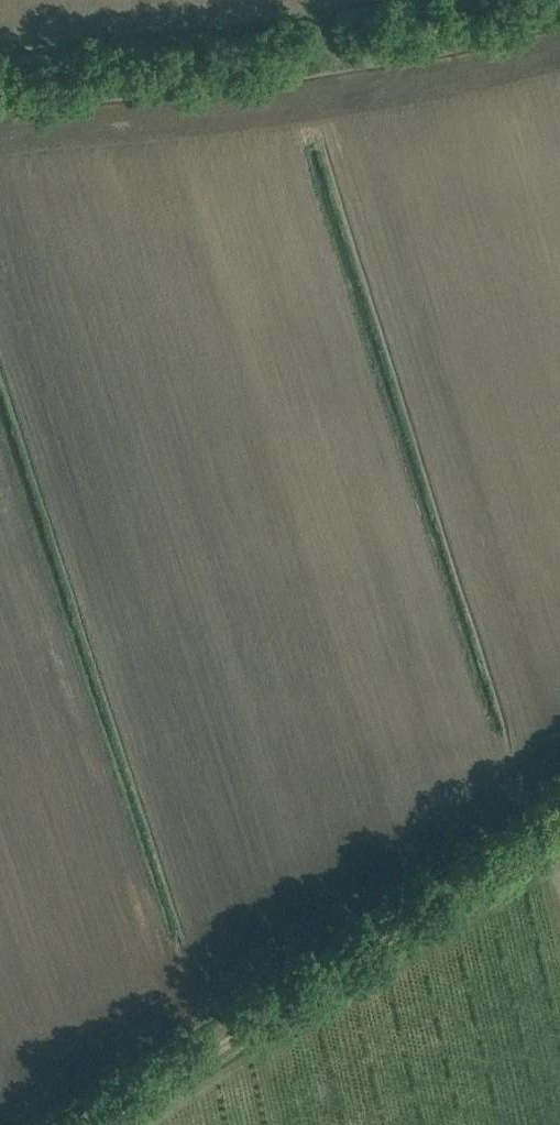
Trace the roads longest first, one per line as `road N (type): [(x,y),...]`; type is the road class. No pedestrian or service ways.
road 1 (track): [(56,1124),(559,810)]

